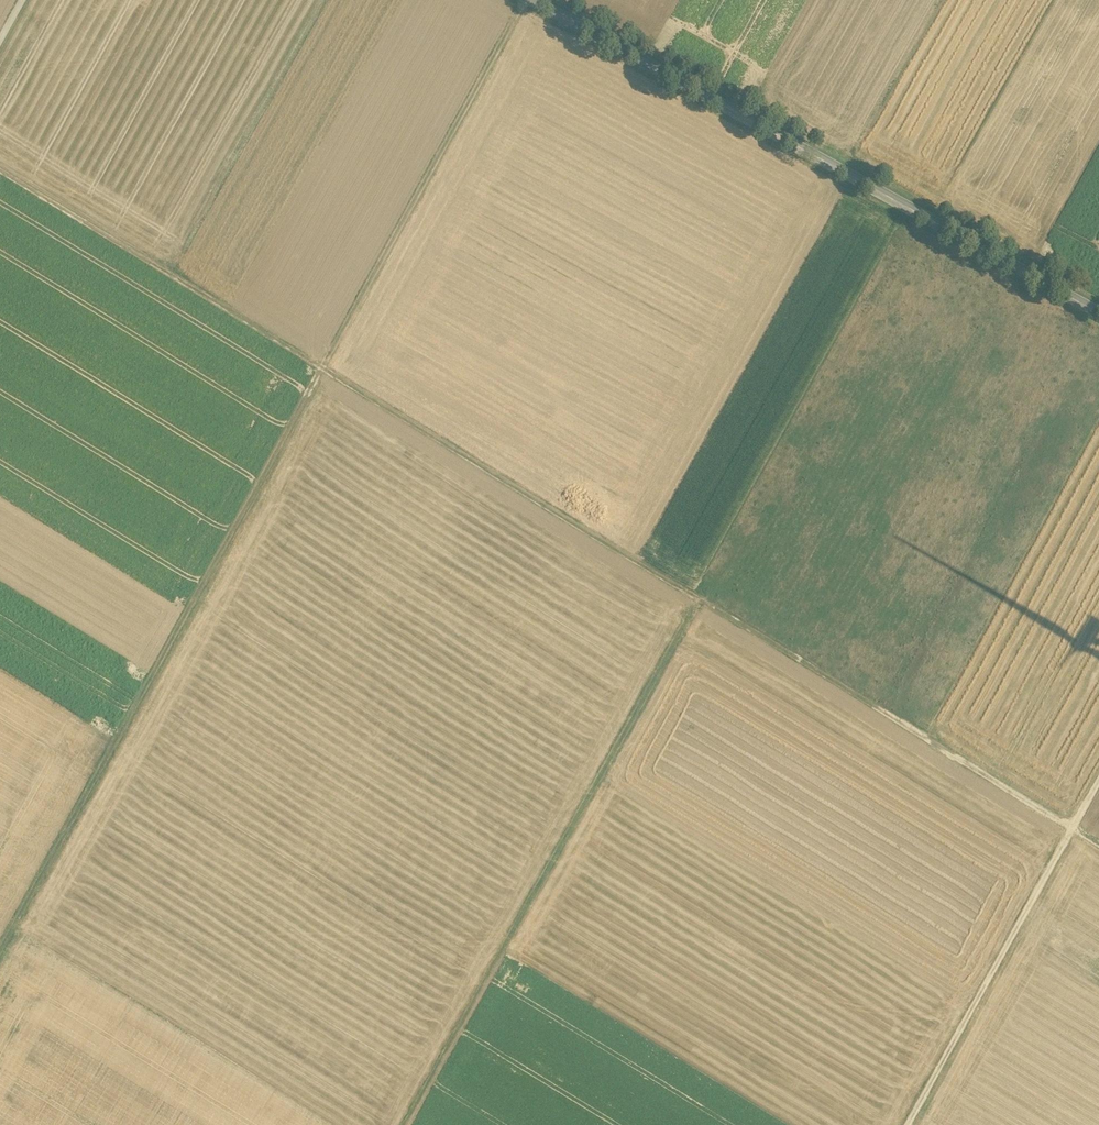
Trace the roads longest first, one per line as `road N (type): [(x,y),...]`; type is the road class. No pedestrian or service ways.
road 1 (track): [(0,978),(330,373),(900,724)]
road 2 (track): [(0,175),(330,373),(535,6)]
road 3 (secondary): [(1098,317),(523,0)]
road 4 (track): [(707,605),(422,1124)]
road 5 (track): [(1098,783),(911,1124)]

